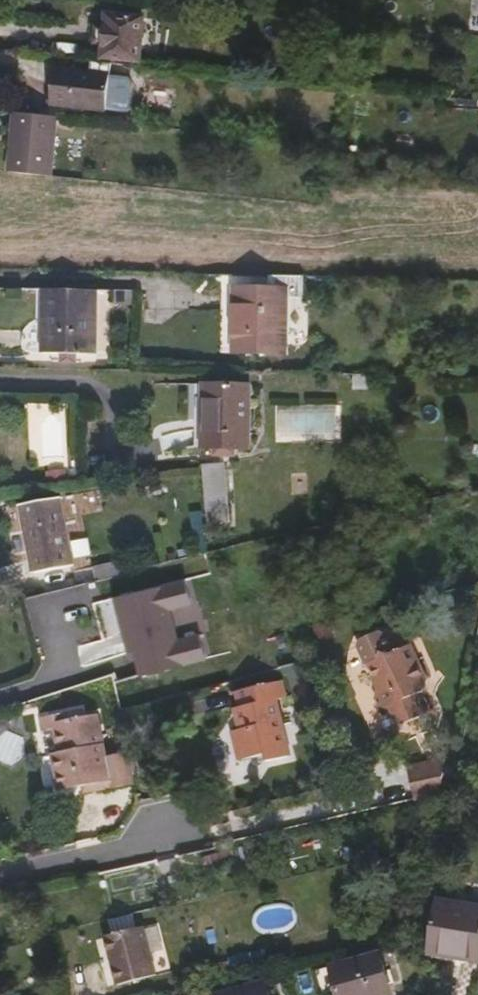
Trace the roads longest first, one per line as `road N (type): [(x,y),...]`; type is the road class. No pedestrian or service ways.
road 1 (residential): [(0,875),(186,831)]

